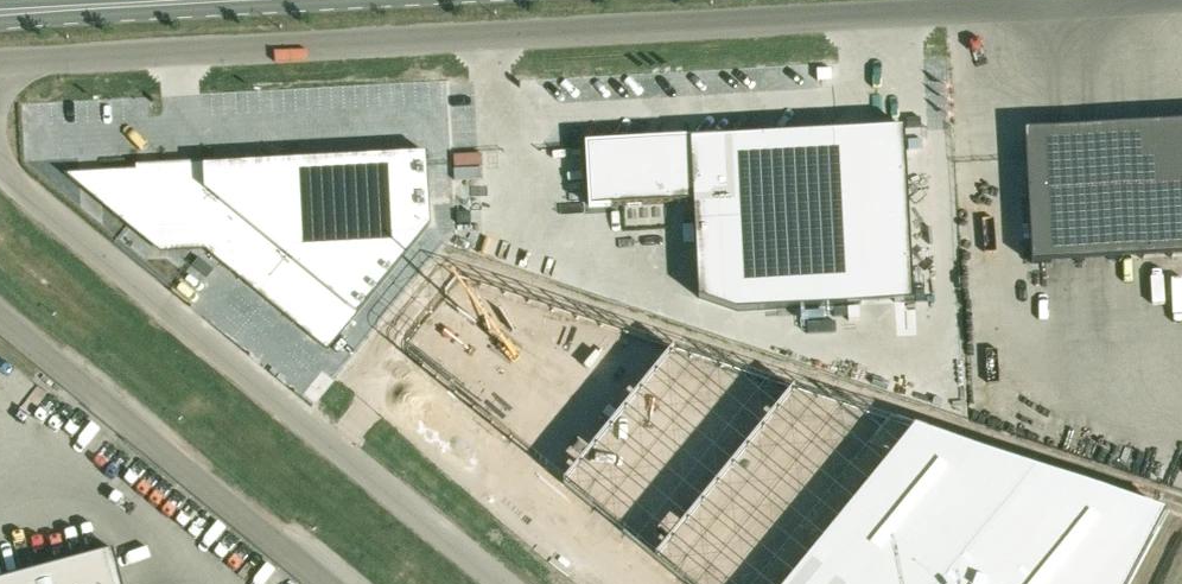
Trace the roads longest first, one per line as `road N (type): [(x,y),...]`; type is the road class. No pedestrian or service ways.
road 1 (unclassified): [(0,65),(1115,0)]
road 2 (unclassified): [(505,583),(12,180),(0,158)]
road 3 (unclassified): [(0,315),(324,583)]
road 4 (secondary): [(188,0),(0,12)]

